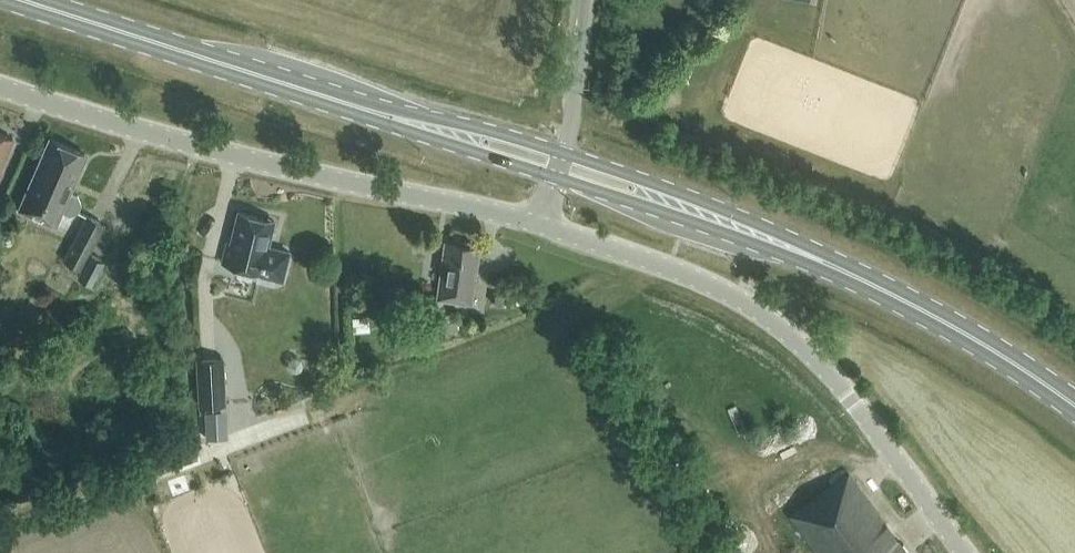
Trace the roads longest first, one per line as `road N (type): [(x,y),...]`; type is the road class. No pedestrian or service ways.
road 1 (unclassified): [(539,224),(225,153),(0,88)]
road 2 (unclassified): [(964,552),(835,381),(758,310),(684,273),(539,224)]
road 3 (primary): [(381,113),(25,0)]
road 4 (primary): [(833,267),(826,253),(739,215),(562,153)]
road 5 (primary): [(554,177),(819,269),(833,267)]
road 6 (primary): [(1074,406),(951,325),(833,267)]
road 7 (primary): [(381,113),(391,126),(554,177)]
road 8 (primary): [(562,153),(458,122),(381,113)]
road 9 (unclassified): [(562,153),(581,0)]

